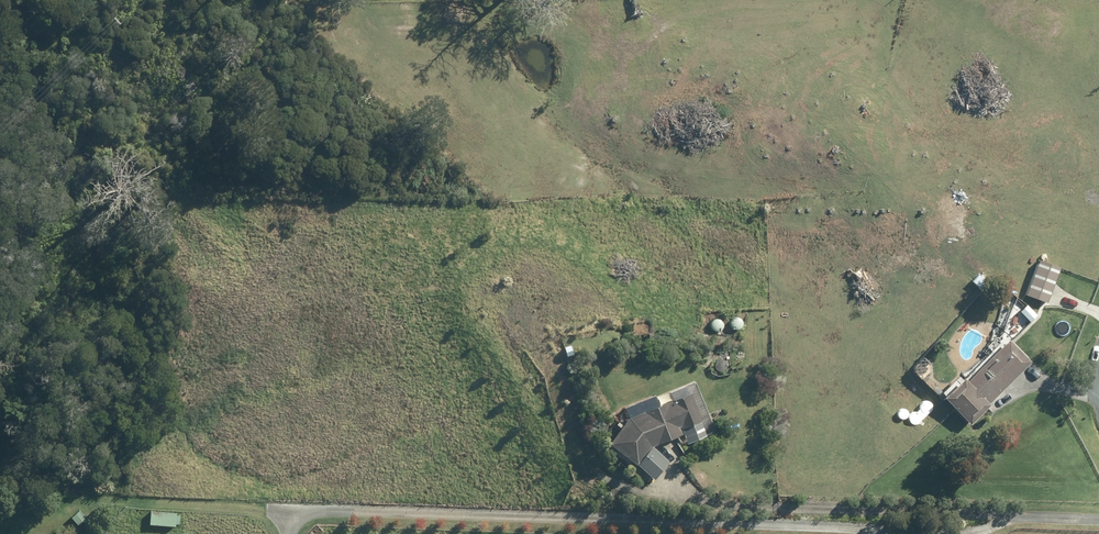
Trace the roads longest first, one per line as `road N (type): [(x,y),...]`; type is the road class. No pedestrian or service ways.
road 1 (track): [(1014,515),(988,529),(940,533),(298,512),(287,533)]
road 2 (track): [(1098,519),(704,500),(672,479)]
road 3 (track): [(298,512),(79,501),(0,530)]

